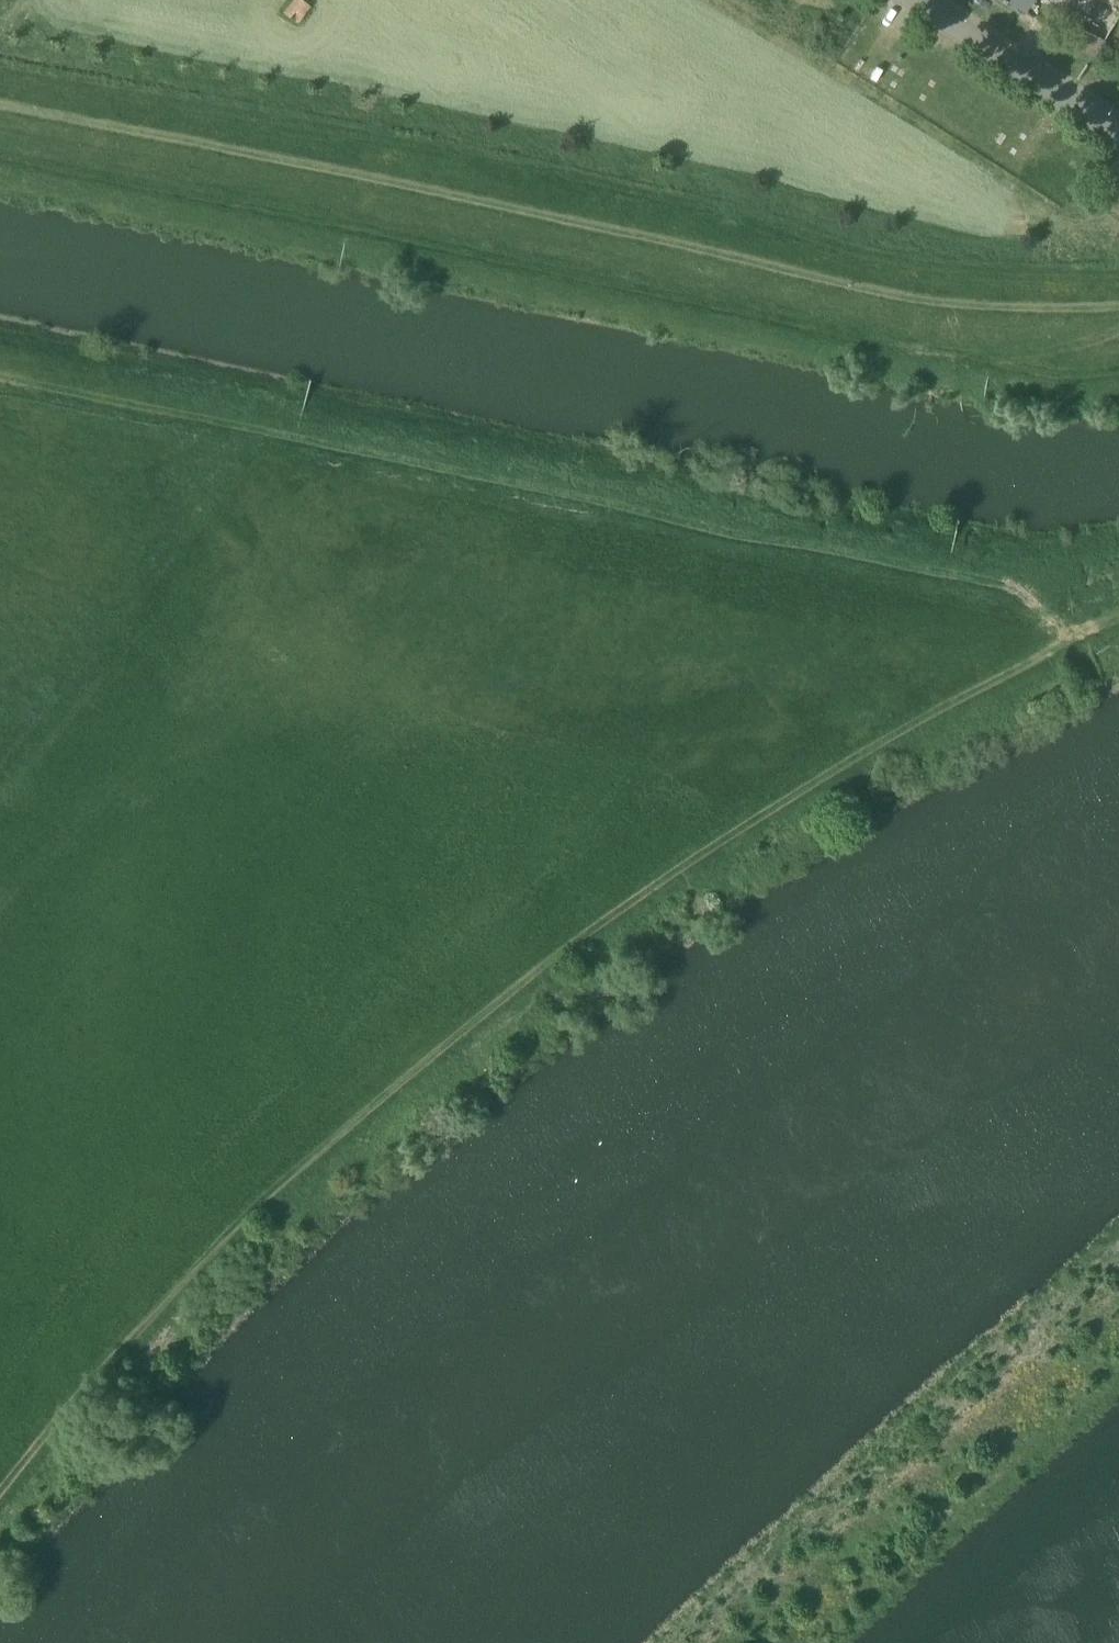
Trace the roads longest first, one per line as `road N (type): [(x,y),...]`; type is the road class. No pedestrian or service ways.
road 1 (track): [(0,1491),(104,1365),(224,1240),(514,987),(591,927),(844,765),(1118,617)]
road 2 (unclassified): [(917,0),(1118,134)]

